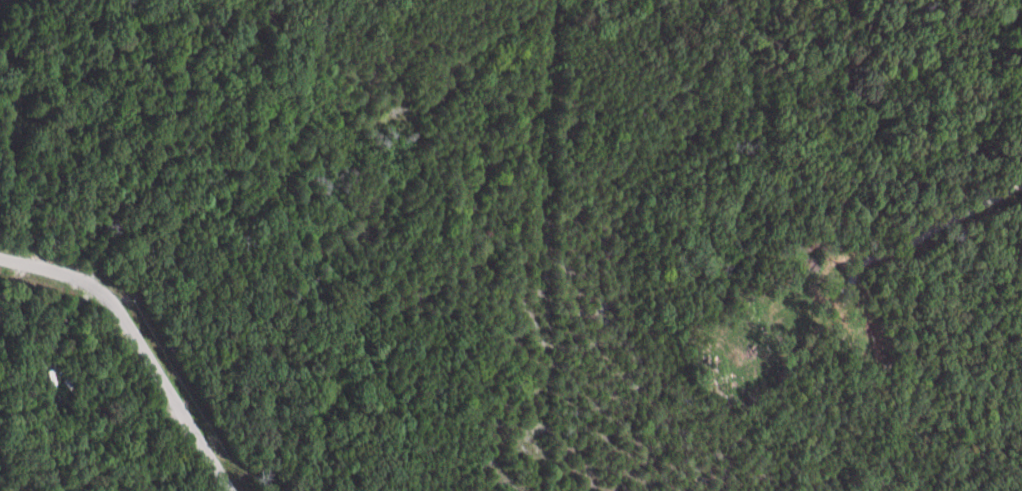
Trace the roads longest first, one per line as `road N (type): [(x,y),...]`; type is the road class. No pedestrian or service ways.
road 1 (residential): [(226,490),(101,294),(67,270),(0,257)]

